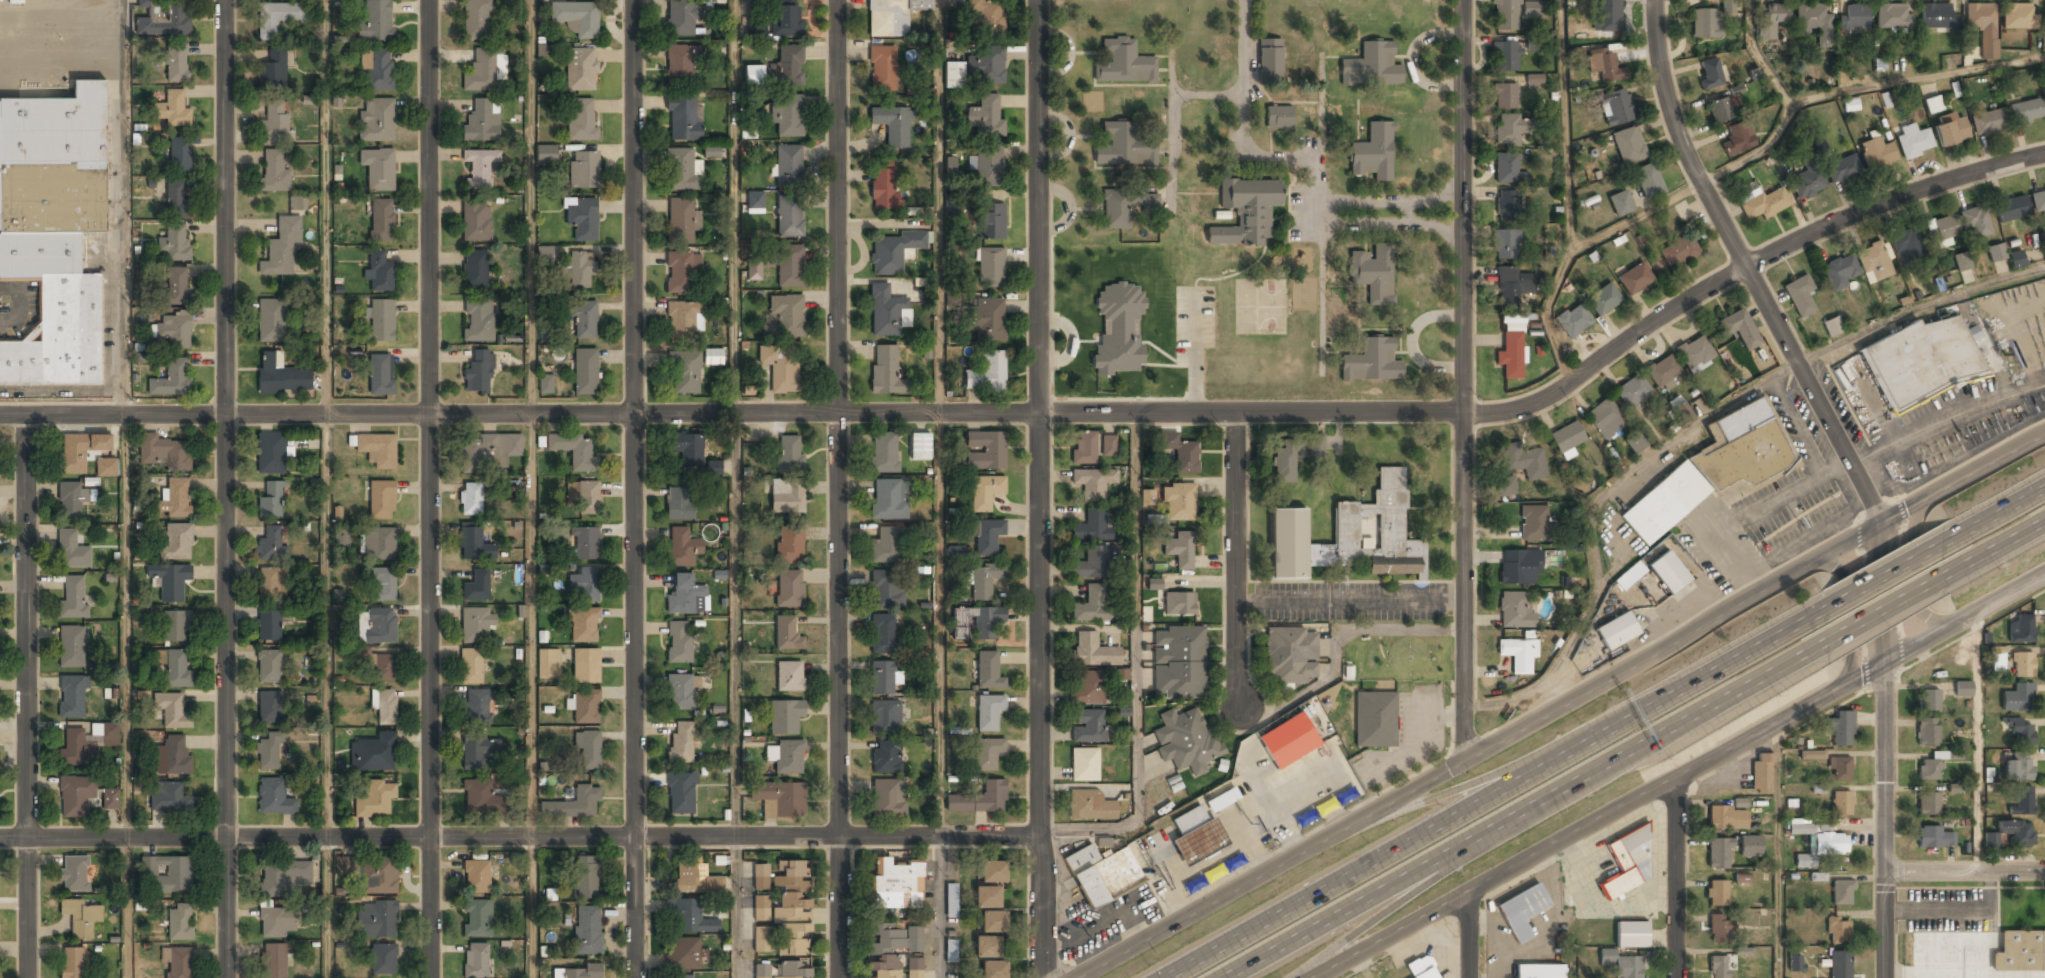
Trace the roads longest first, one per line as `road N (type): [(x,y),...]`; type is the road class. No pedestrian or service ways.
road 1 (residential): [(2044,154),(1883,202),(1785,256),(1600,379),(1507,415),(0,415)]
road 2 (secondary): [(2044,433),(1074,977)]
road 3 (residential): [(1042,837),(0,839)]
road 4 (residential): [(835,0),(840,977)]
road 5 (residential): [(633,0),(637,977)]
road 6 (residential): [(1043,977),(1040,0)]
road 7 (residential): [(429,0),(431,977)]
road 8 (residential): [(227,0),(227,977)]
road 9 (secondary): [(1317,977),(2044,574)]
road 10 (motorway): [(1829,603),(1173,977)]
road 11 (residential): [(1465,0),(1479,753)]
road 12 (motorway): [(1238,977),(1826,645)]
road 13 (tertiary): [(1656,0),(1657,48),(1680,141),(1752,308),(1876,525)]
road 14 (residential): [(25,415),(29,977)]
road 15 (motorway): [(1301,977),(1587,782)]
road 16 (tertiary): [(1882,664),(1883,977)]
road 17 (motorway): [(1612,729),(1332,837)]
road 18 (residential): [(1236,413),(1237,698)]
road 19 (residential): [(1676,777),(1677,977)]
road 20 (residential): [(2044,872),(1882,872)]
road 21 (secondary): [(1841,688),(1855,660),(1859,597),(1837,566),(1809,563)]
road 22 (secondary): [(1940,489),(1924,512),(1919,572),(1922,603),(1950,625)]
road 23 (motorway): [(1826,645),(1947,573)]
road 24 (tertiary): [(1876,525),(1882,664)]
road 25 (motorway): [(1950,537),(1829,603)]

